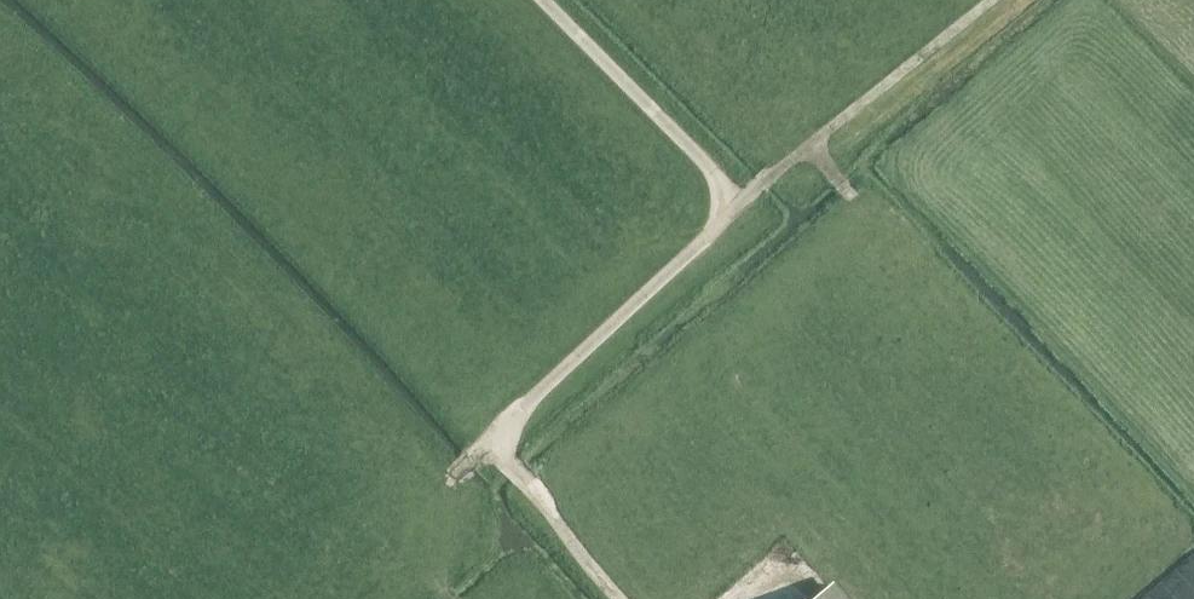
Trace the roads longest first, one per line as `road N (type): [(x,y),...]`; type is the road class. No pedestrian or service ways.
road 1 (track): [(549,0),(722,177),(729,206),(992,0)]
road 2 (track): [(729,206),(508,429),(508,457),(622,598)]

